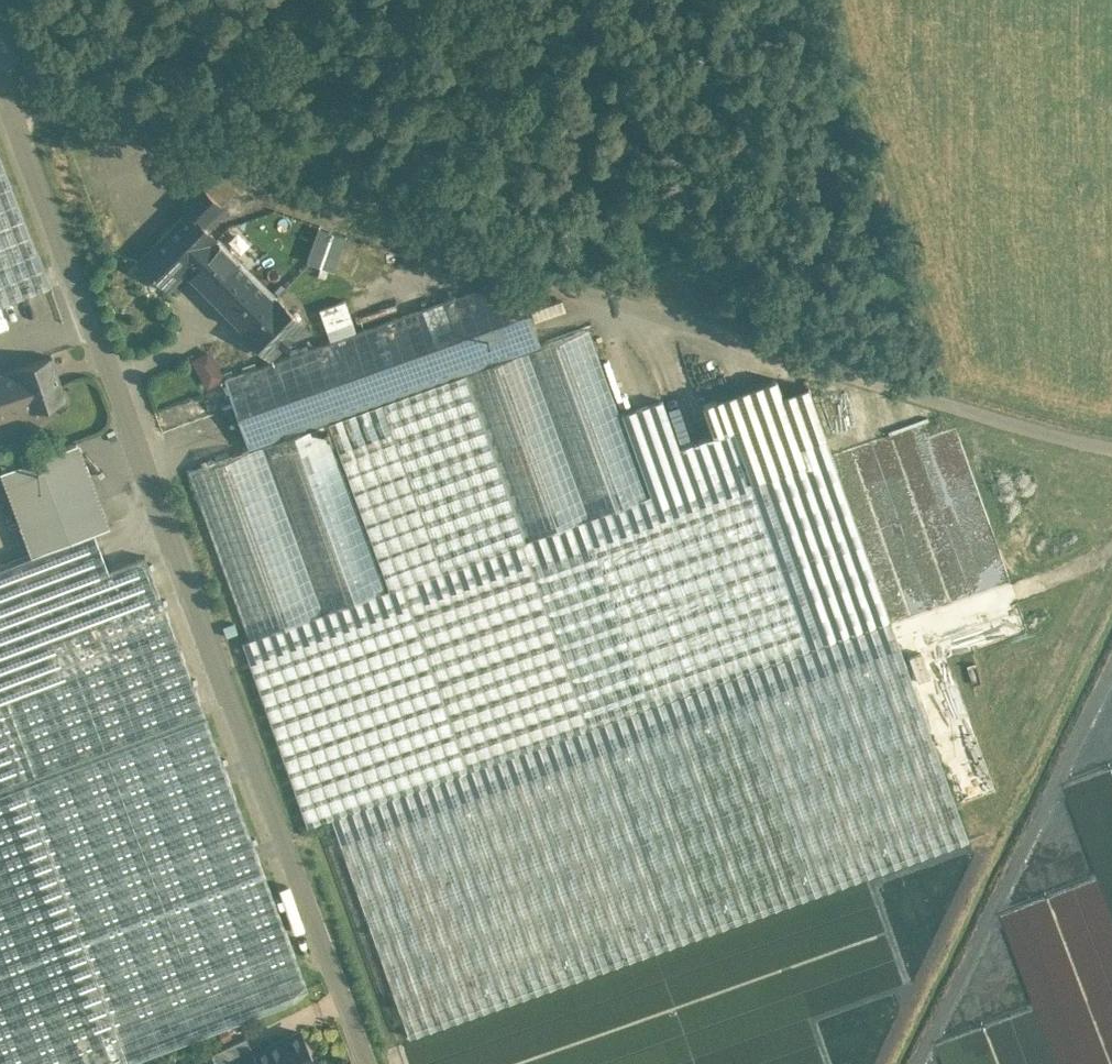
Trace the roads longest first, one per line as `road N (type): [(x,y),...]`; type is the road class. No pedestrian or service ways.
road 1 (track): [(1111,448),(615,324),(328,211),(48,79),(0,66)]
road 2 (unclassified): [(0,77),(372,1063)]

